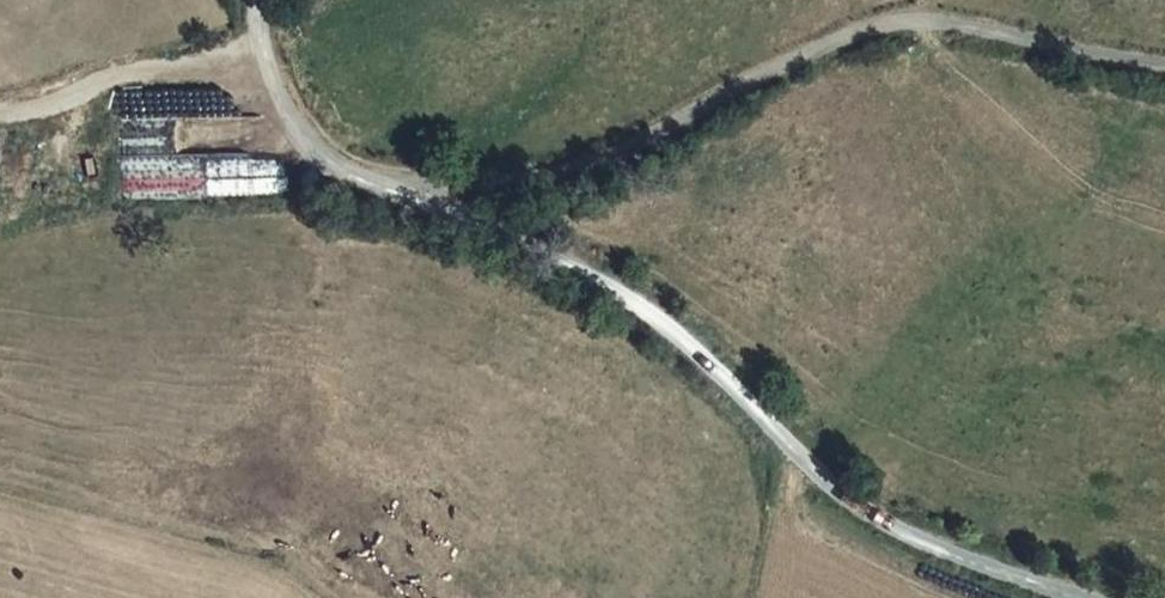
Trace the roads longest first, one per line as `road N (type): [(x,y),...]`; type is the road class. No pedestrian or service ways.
road 1 (unclassified): [(462,191),(480,230),(651,324),(864,522),(1070,597)]
road 2 (unclassified): [(462,191),(583,175),(721,100),(884,28),(1164,69)]
road 3 (unclassified): [(256,0),(261,62),(309,156),(393,198),(462,191)]

